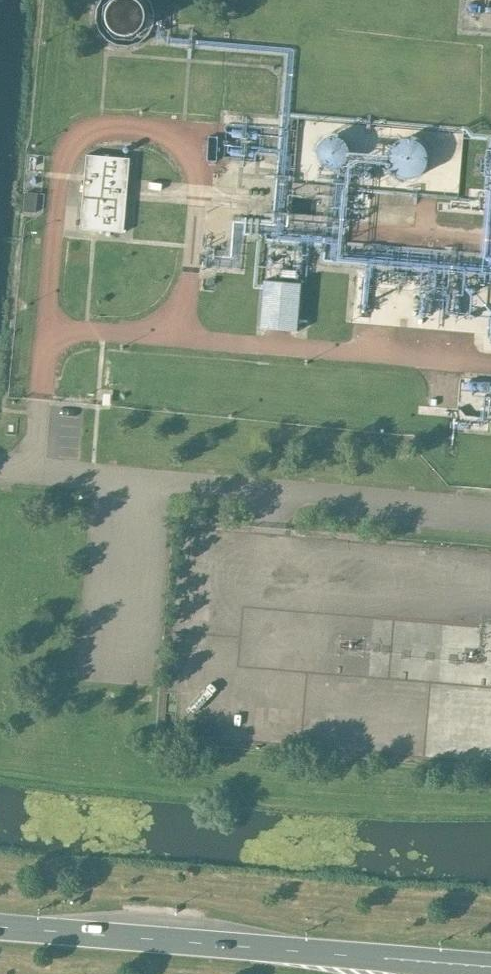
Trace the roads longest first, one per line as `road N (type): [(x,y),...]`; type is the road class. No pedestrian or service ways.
road 1 (secondary): [(490,972),(0,927)]

